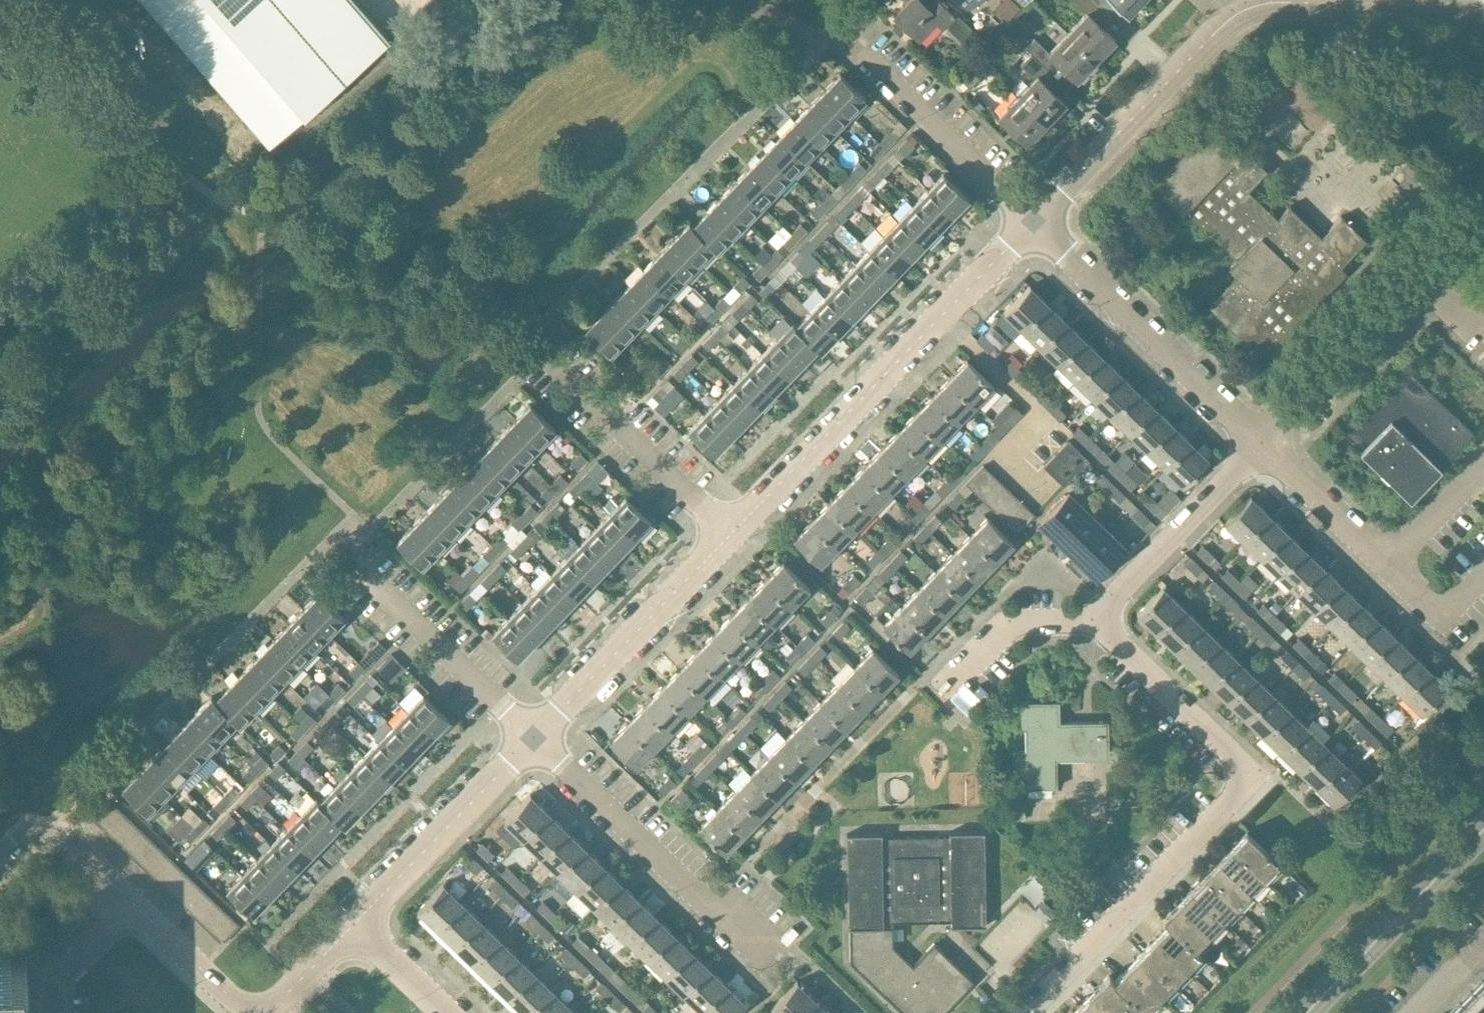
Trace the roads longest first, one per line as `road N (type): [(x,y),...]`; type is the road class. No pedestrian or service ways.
road 1 (unclassified): [(1032,221),(1227,21),(1274,2),(1483,6)]
road 2 (residential): [(1025,1012),(1239,788),(1242,776),(1093,619)]
road 3 (unclassified): [(731,535),(1032,221)]
road 4 (residential): [(1262,443),(1032,221)]
road 5 (residential): [(1262,443),(1483,213)]
road 6 (residential): [(763,955),(533,738)]
road 7 (unclassified): [(128,902),(229,997),(254,1009),(278,1005),(358,925)]
road 8 (unclassified): [(533,738),(731,535)]
road 9 (residential): [(731,535),(530,345)]
road 10 (tertiary): [(1299,1012),(1483,809)]
road 11 (unclassified): [(1032,221),(837,29)]
road 12 (unclassified): [(358,925),(533,738)]
road 13 (residential): [(533,738),(351,561)]
road 14 (residential): [(1093,619),(1262,443)]
road 15 (residential): [(943,691),(1008,622),(1093,619)]
road 16 (residential): [(1387,565),(1262,443)]
road 17 (unclassified): [(0,856),(20,834),(48,829),(128,902)]
road 18 (residential): [(128,902),(56,974),(56,1012)]
road 19 (residential): [(1483,574),(1442,618),(1387,565)]
road 20 (residential): [(1483,469),(1387,565)]
road 21 (residential): [(447,1012),(358,925)]

